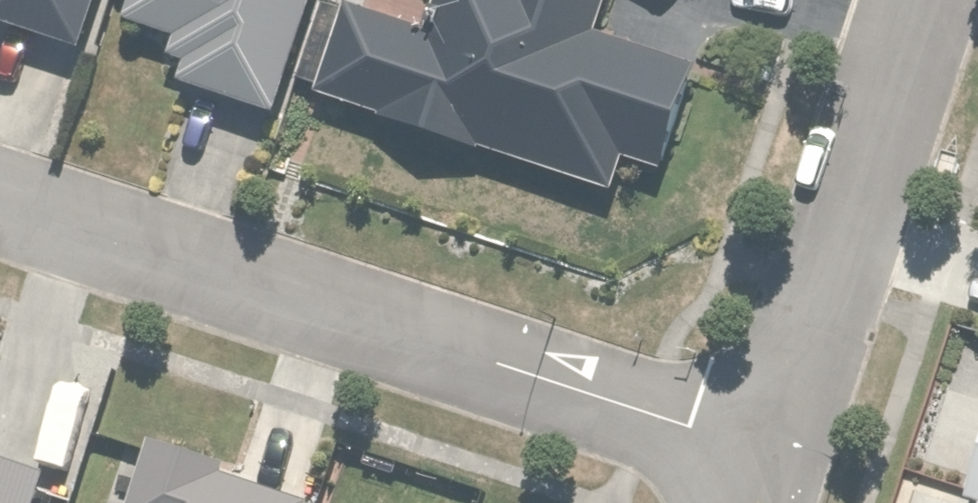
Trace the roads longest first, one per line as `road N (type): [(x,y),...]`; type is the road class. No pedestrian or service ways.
road 1 (residential): [(776,460),(0,201)]
road 2 (residential): [(776,460),(921,0)]

